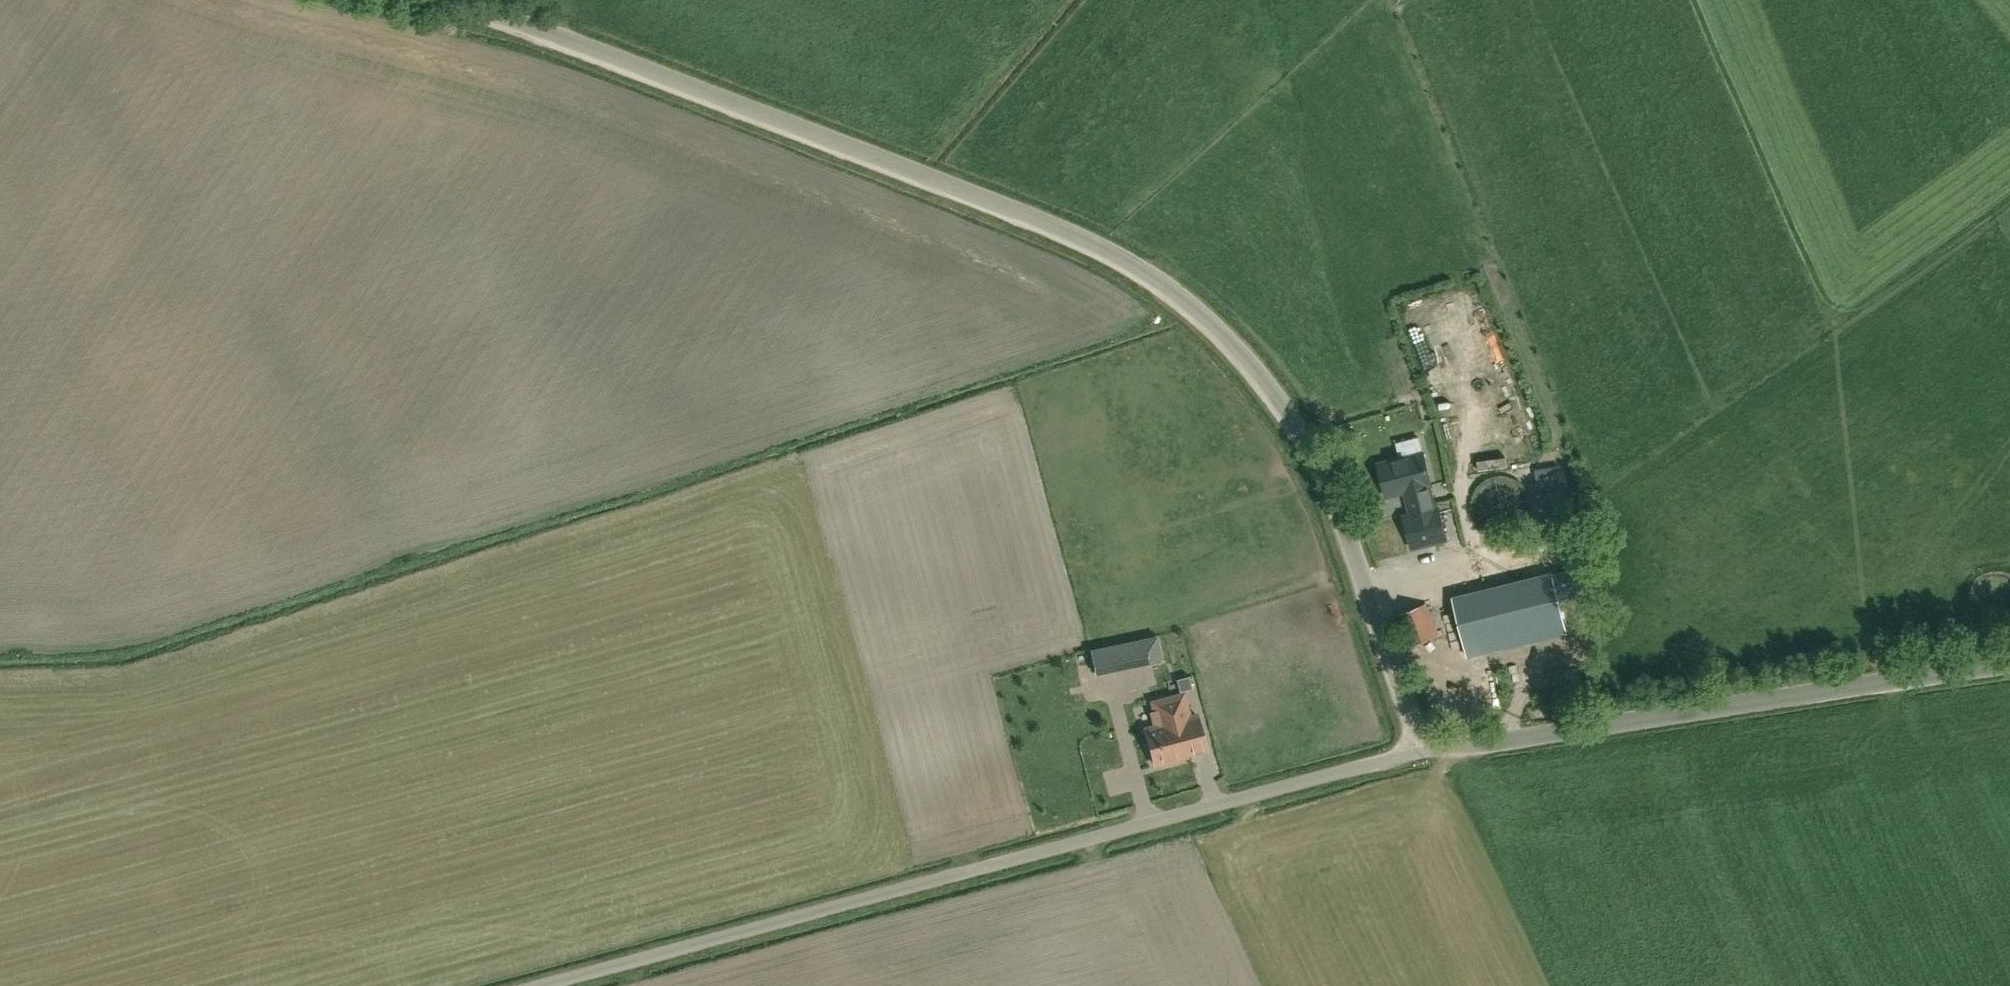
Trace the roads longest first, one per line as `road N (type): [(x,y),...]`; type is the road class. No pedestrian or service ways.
road 1 (tertiary): [(1425,750),(1308,437),(1235,341),(1197,306),(1031,225),(572,48),(414,0)]
road 2 (unclassified): [(542,985),(1425,750)]
road 3 (tertiary): [(1425,750),(2009,663)]

